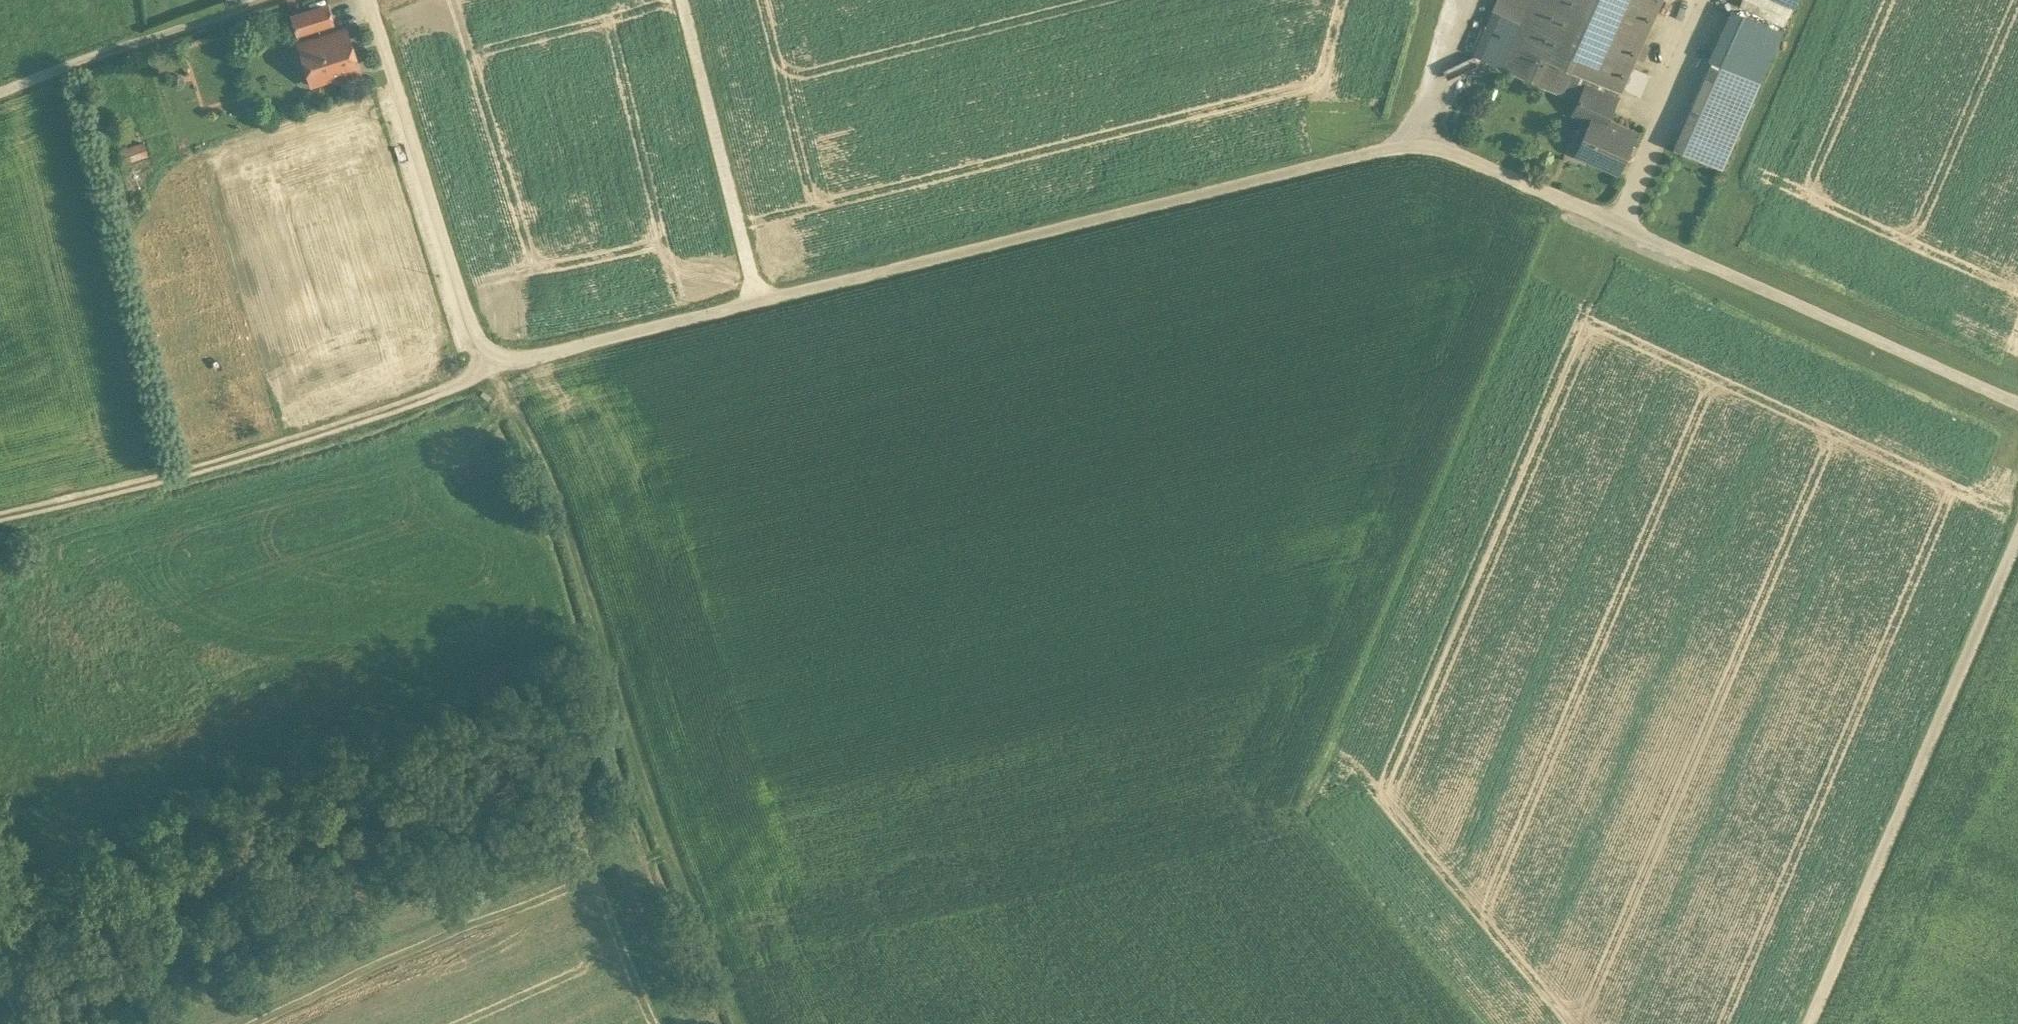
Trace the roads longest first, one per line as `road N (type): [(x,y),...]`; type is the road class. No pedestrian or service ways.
road 1 (track): [(2017,403),(1433,140),(489,365),(464,314),(372,0)]
road 2 (track): [(742,1023),(651,815),(544,469),(489,365),(386,415),(0,515)]
road 3 (track): [(2017,541),(1814,1023)]
road 4 (track): [(299,0),(0,99)]

